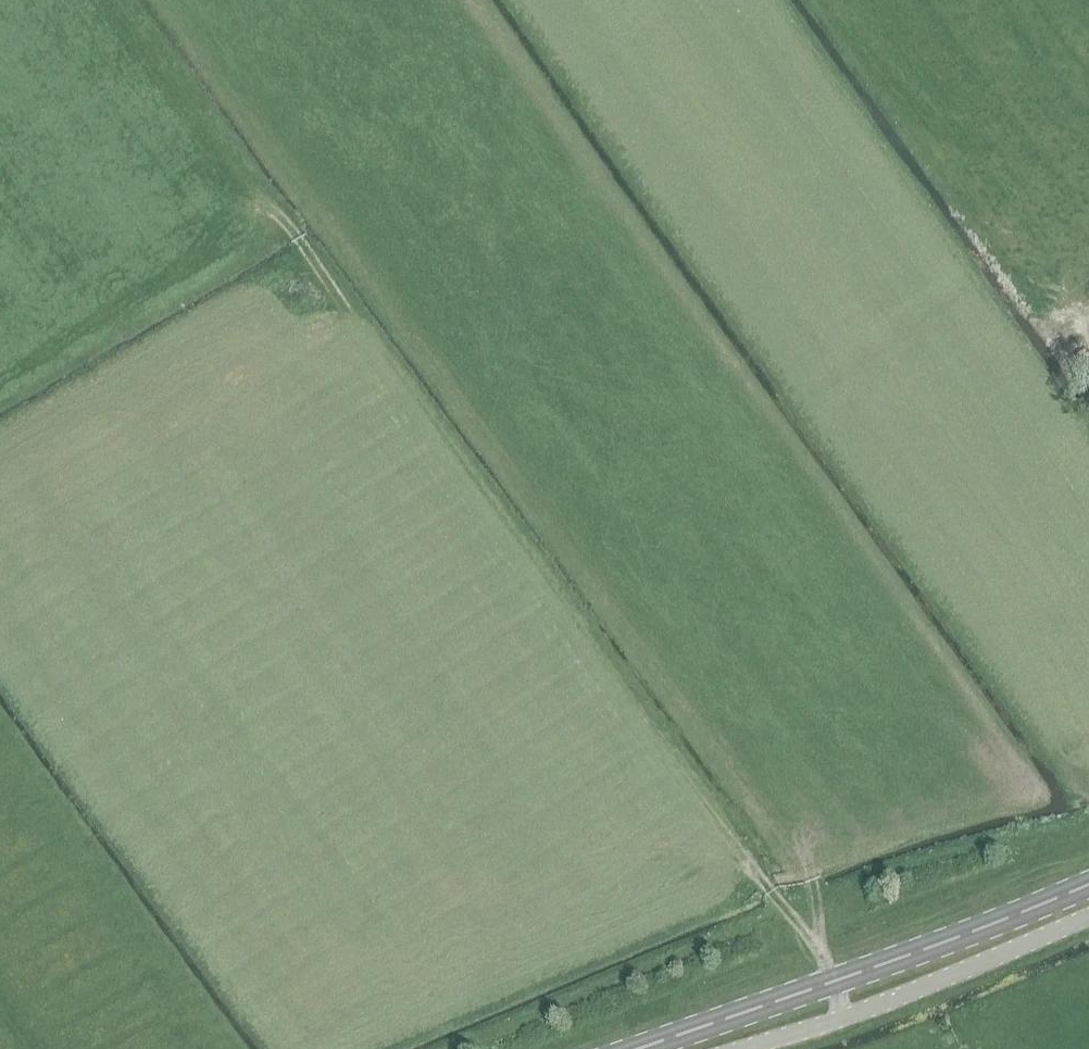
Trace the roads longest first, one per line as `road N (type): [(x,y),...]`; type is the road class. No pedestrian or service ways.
road 1 (primary): [(635,1048),(1088,883)]
road 2 (unclassified): [(740,1048),(894,998),(1088,916)]

